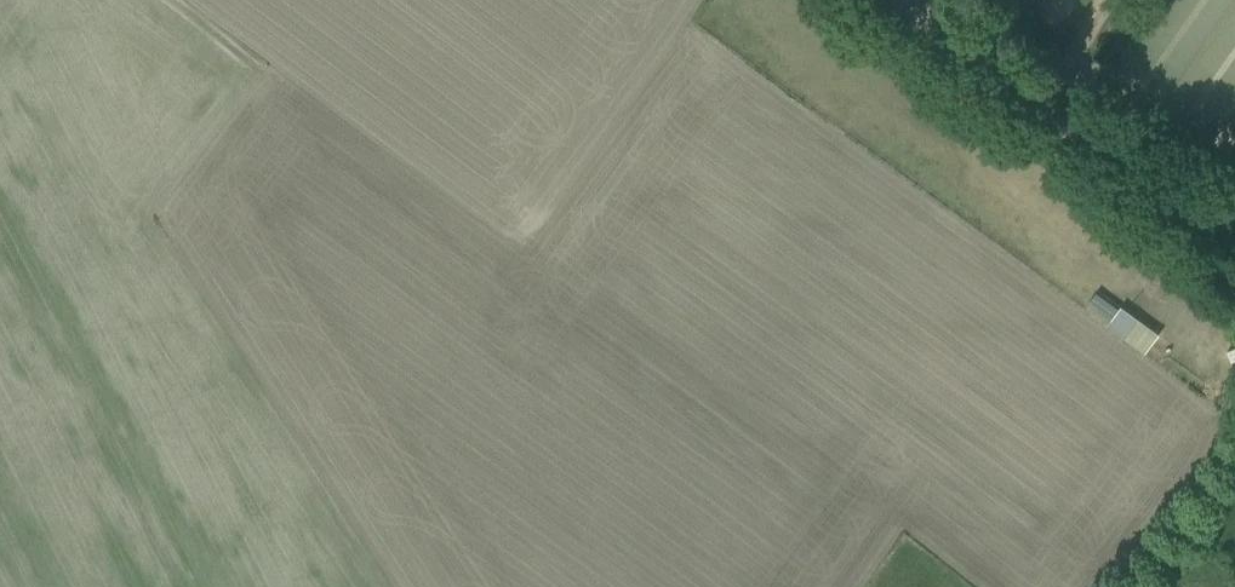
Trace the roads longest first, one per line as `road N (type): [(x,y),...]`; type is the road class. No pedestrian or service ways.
road 1 (unclassified): [(1234,257),(897,0)]

